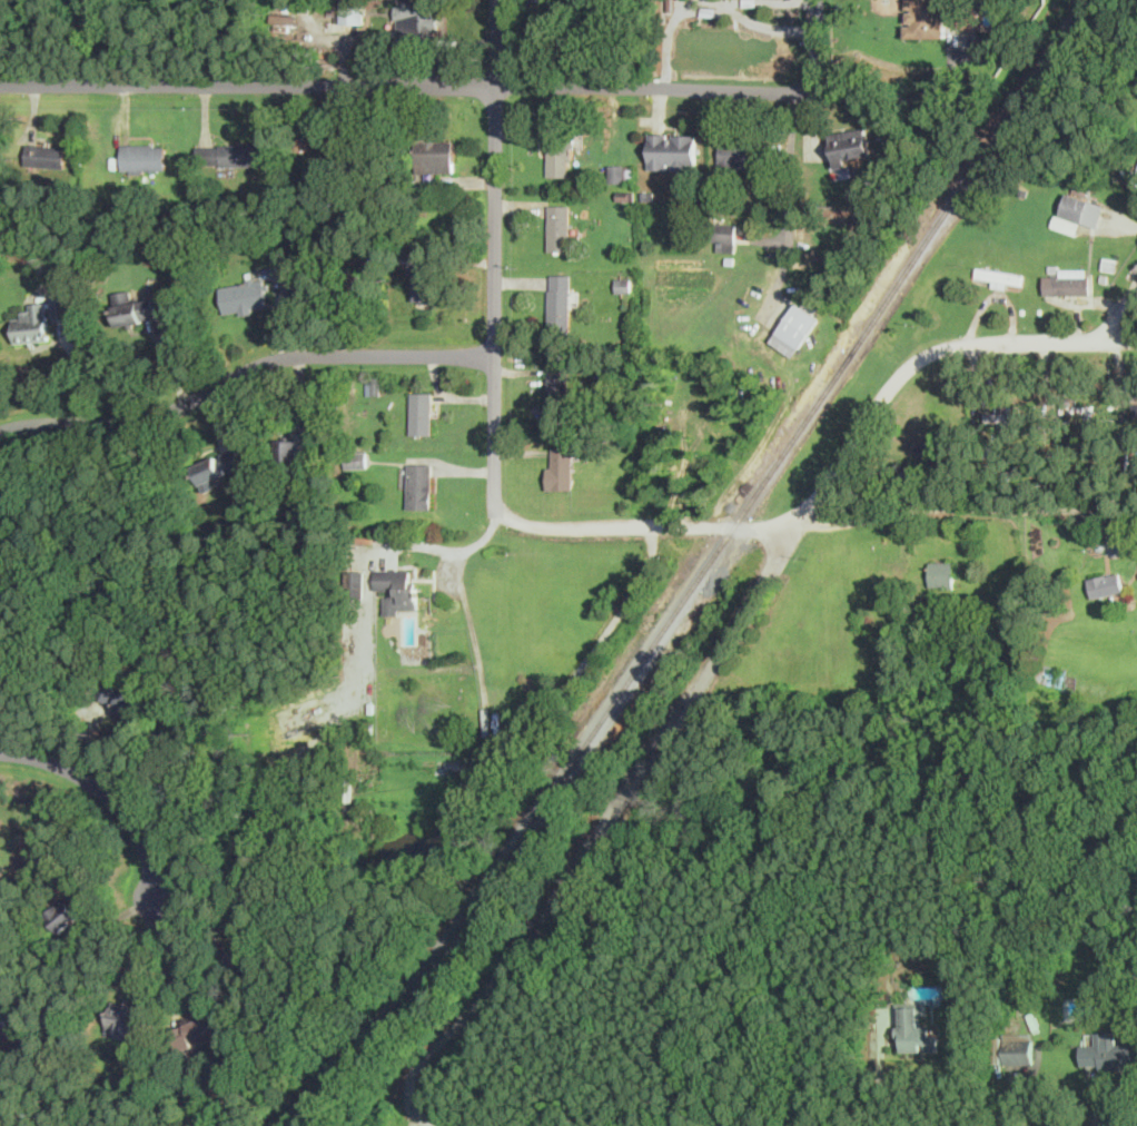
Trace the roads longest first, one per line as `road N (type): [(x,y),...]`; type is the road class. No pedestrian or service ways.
road 1 (residential): [(0,82),(808,86)]
road 2 (residential): [(513,522),(797,526),(925,347),(1136,338)]
road 3 (residential): [(797,526),(511,962),(428,1056),(407,1103)]
road 4 (residential): [(513,522),(495,503),(497,0)]
road 5 (residential): [(493,353),(273,357),(142,419),(45,421),(0,430)]
road 6 (residential): [(0,752),(49,759),(116,800),(146,850),(159,897)]

